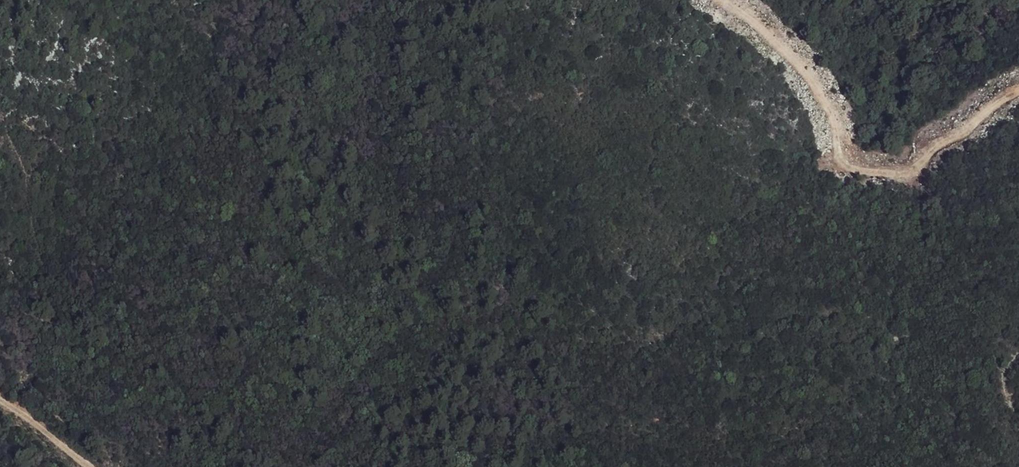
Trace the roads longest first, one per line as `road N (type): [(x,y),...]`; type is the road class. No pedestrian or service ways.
road 1 (track): [(1018,93),(921,163),(852,160),(812,55),(742,0)]

